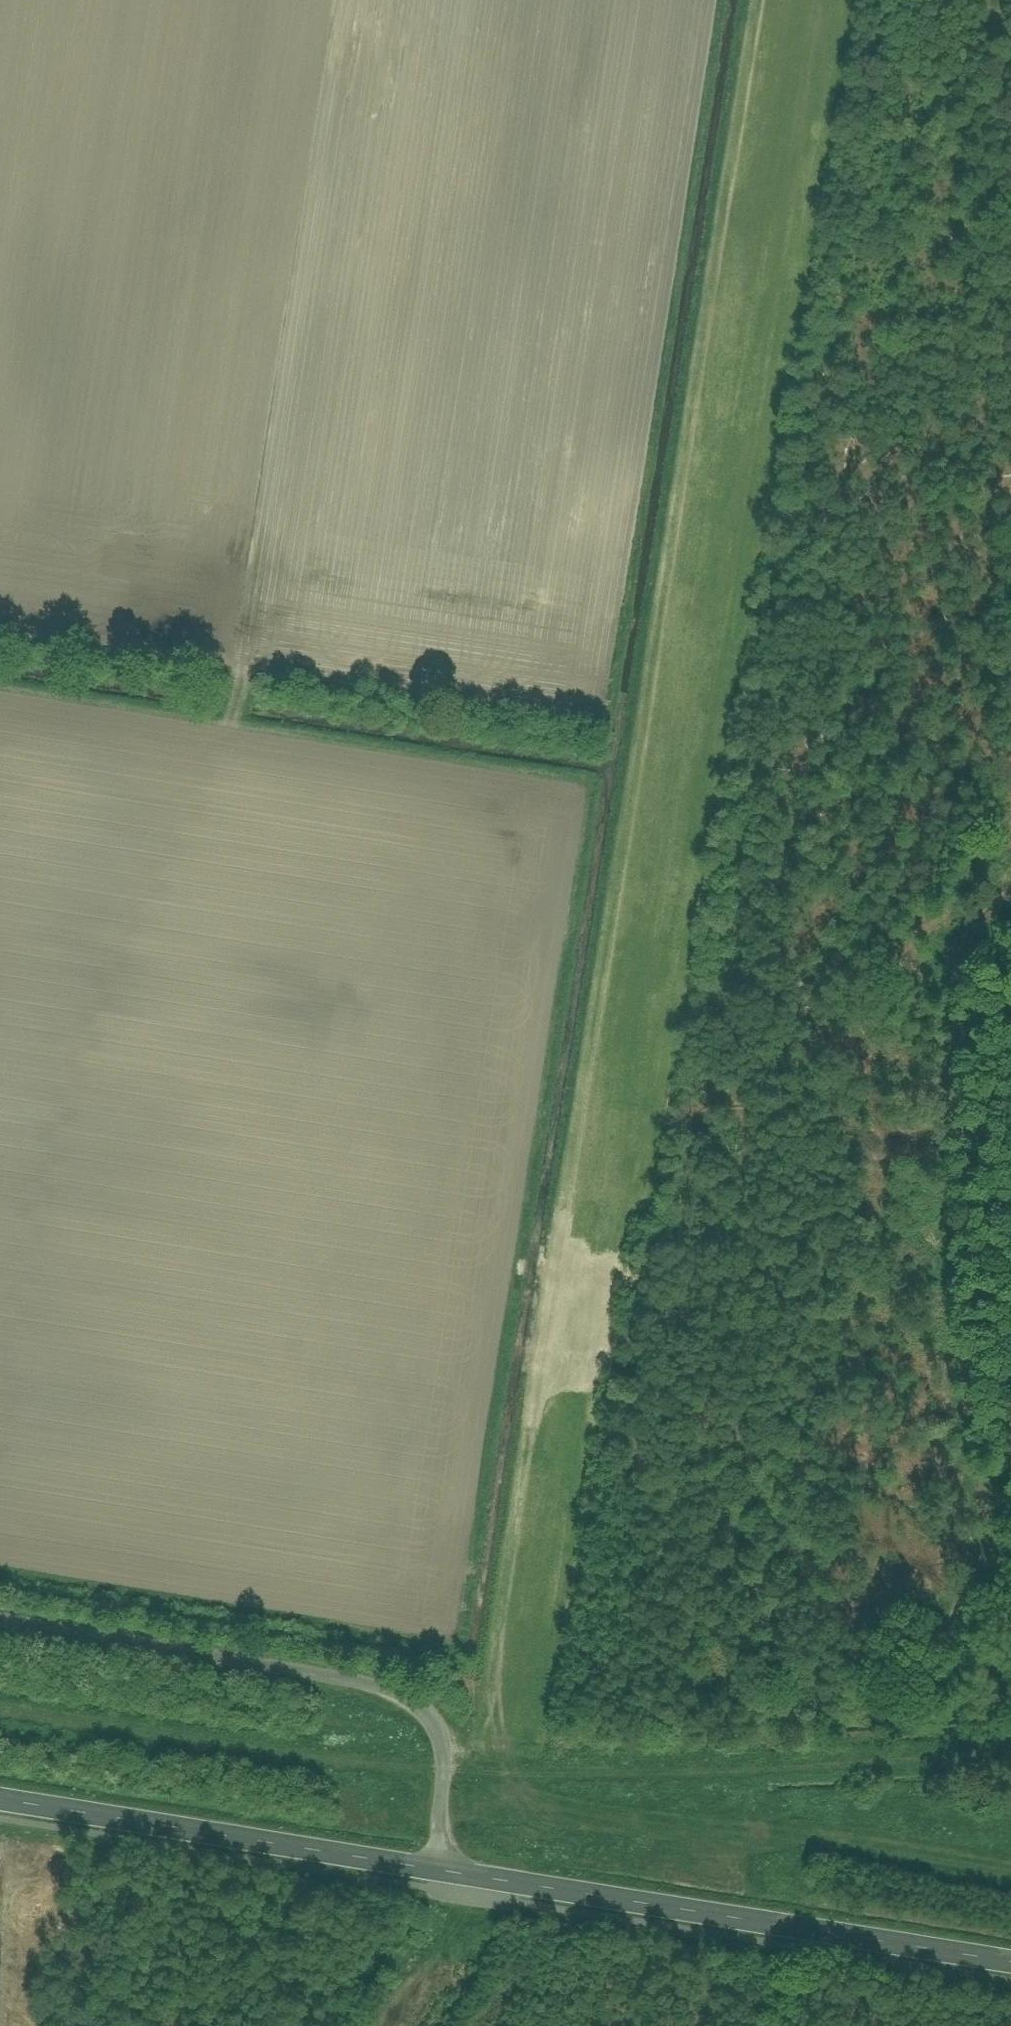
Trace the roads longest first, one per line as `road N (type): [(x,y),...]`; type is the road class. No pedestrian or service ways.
road 1 (residential): [(438,1874),(450,1743),(435,1708),(367,1676),(0,1616)]
road 2 (tertiary): [(438,1874),(1010,1960)]
road 3 (tertiary): [(0,1800),(438,1874)]
road 4 (track): [(491,1882),(377,2025)]

